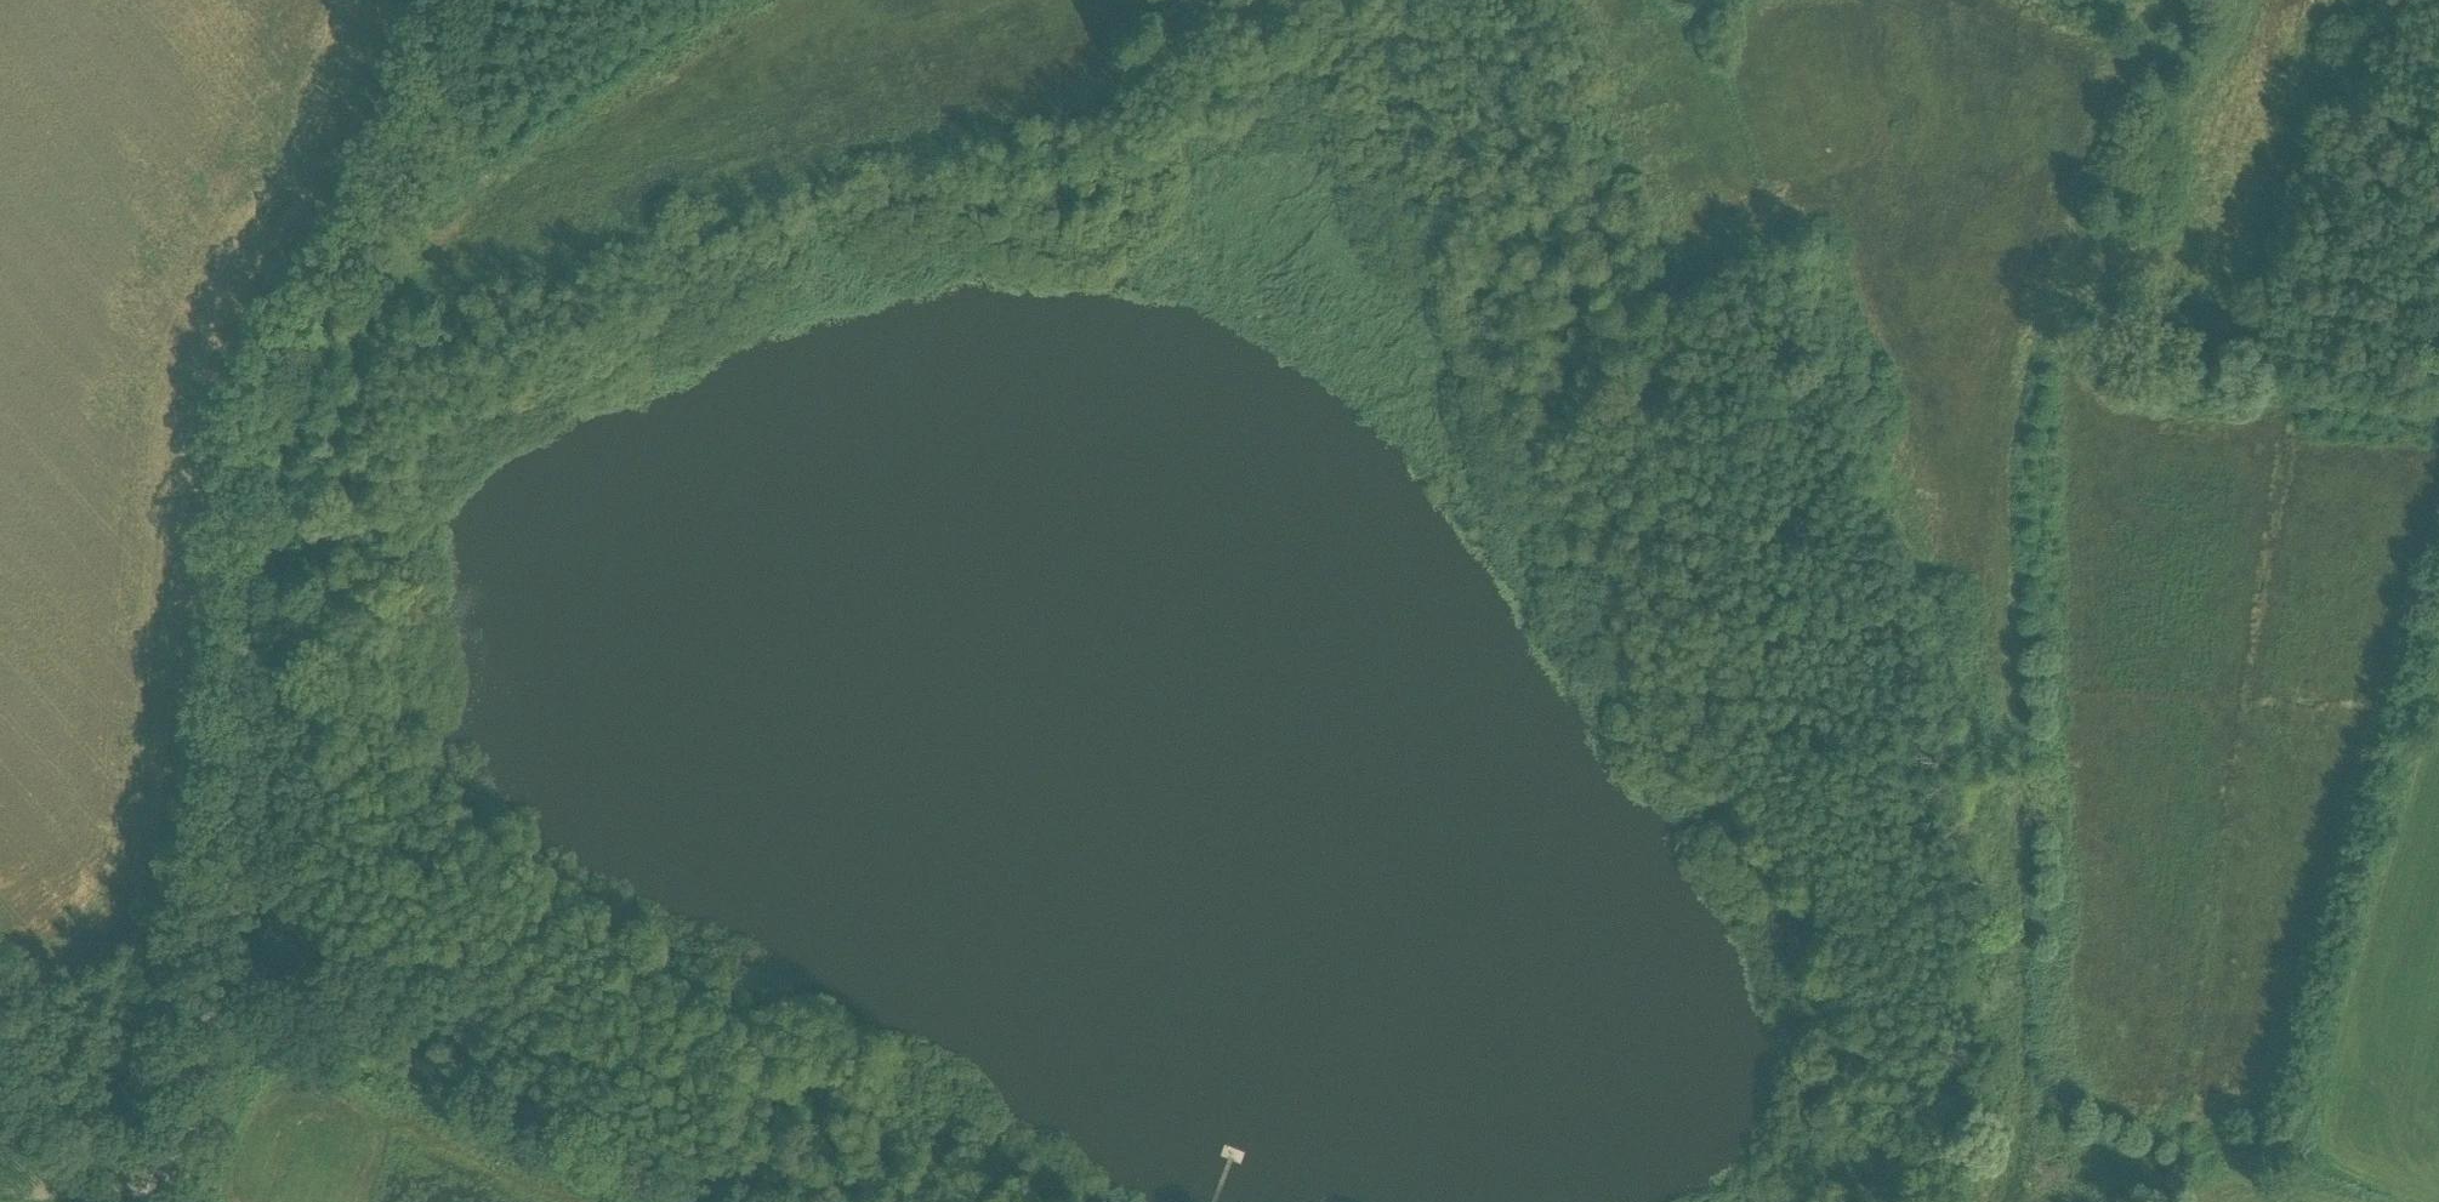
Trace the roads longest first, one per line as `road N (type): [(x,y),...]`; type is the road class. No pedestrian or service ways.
road 1 (unclassified): [(165,1201),(214,1080),(227,1014),(284,387),(397,192),(448,0)]
road 2 (unclassified): [(159,1201),(0,1017)]

